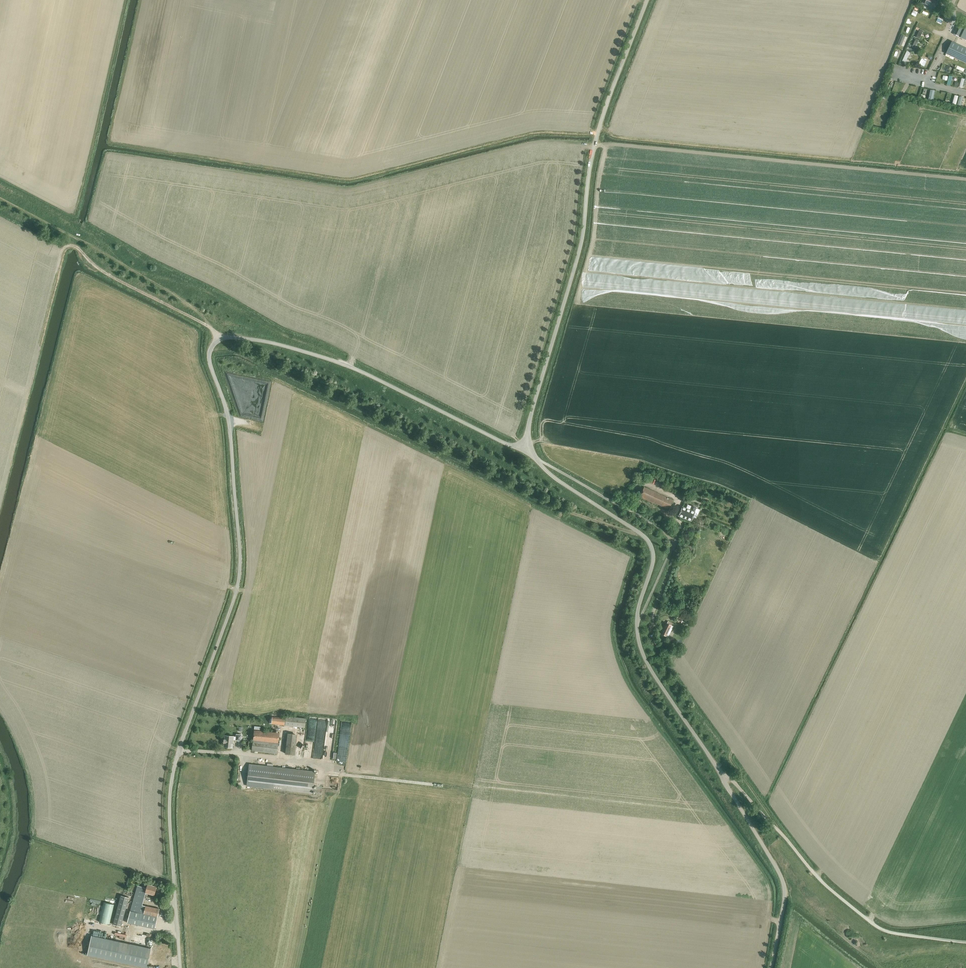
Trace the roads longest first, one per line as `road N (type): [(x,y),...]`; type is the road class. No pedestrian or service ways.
road 1 (unclassified): [(174,967),(162,819),(170,764),(239,567),(228,424),(208,356),(217,338)]
road 2 (track): [(210,328),(241,352),(620,536),(637,531)]
road 3 (unclassified): [(523,449),(578,255),(600,121),(647,0)]
road 4 (unclassified): [(523,449),(352,367),(274,343),(217,338)]
road 5 (unclassified): [(965,941),(893,934),(852,911),(720,773)]
road 6 (track): [(38,342),(68,246),(210,328)]
road 7 (track): [(0,200),(181,297),(210,328)]
road 8 (unclassified): [(637,622),(672,540),(536,460)]
road 9 (unclassified): [(637,622),(652,562),(647,539),(536,460)]
road 10 (unclassified): [(770,967),(782,890),(720,773)]
road 11 (unclassified): [(720,773),(644,656),(637,622)]

